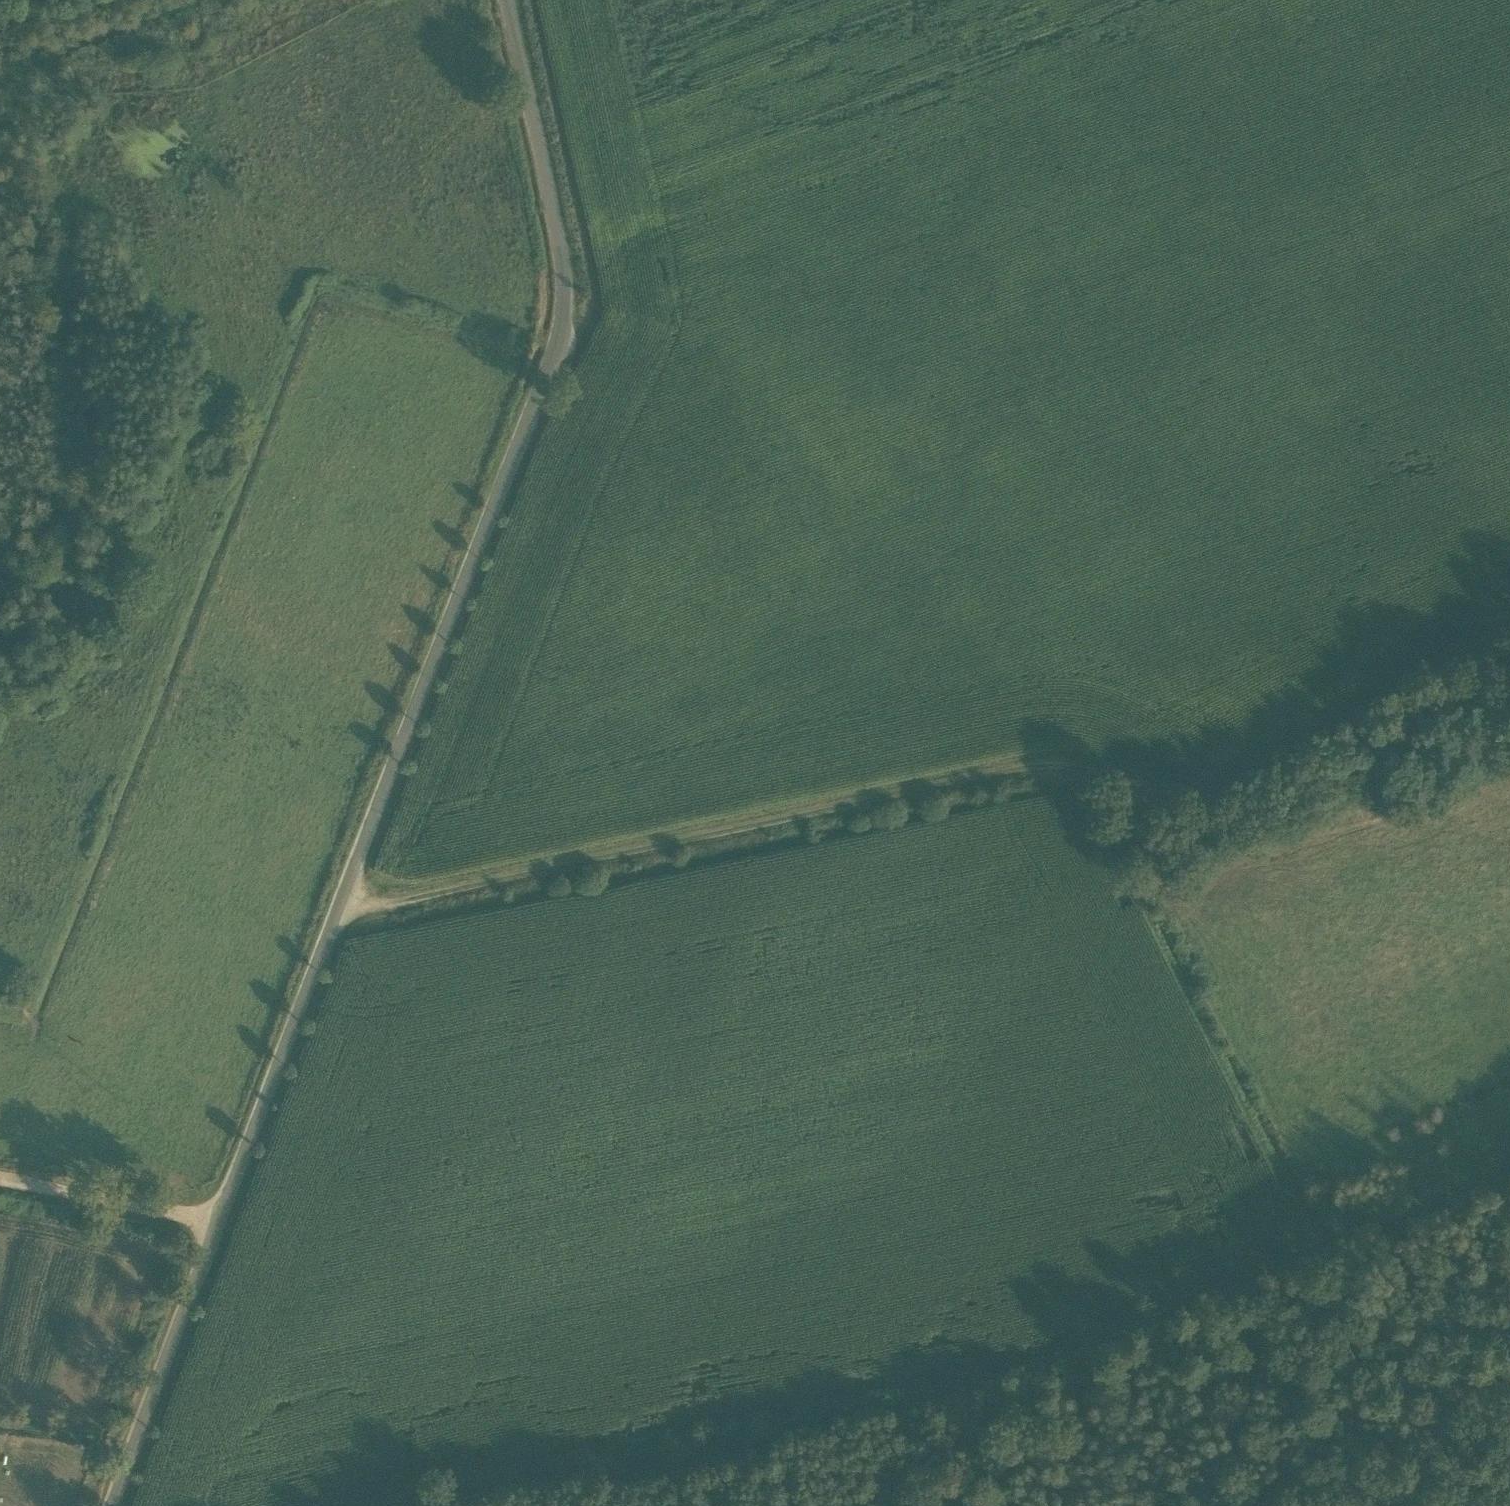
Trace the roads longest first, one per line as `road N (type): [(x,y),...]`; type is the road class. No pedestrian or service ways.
road 1 (unclassified): [(109,1505),(218,1223),(282,1026),(551,364),(563,312),(561,246),(507,0)]
road 2 (track): [(218,1223),(0,1180)]

